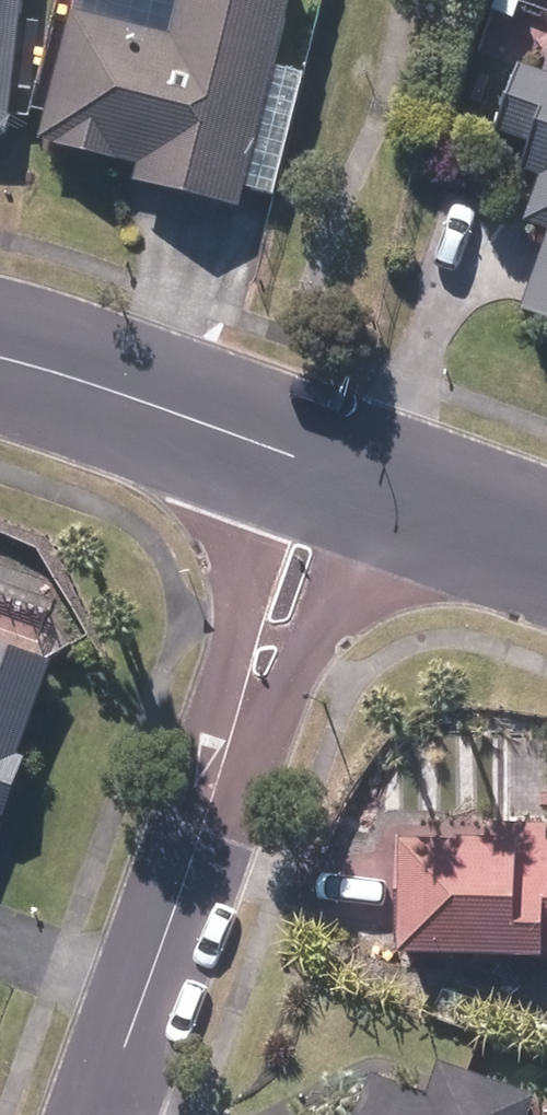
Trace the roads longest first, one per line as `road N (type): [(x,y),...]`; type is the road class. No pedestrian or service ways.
road 1 (residential): [(103,1114),(220,783)]
road 2 (residential): [(220,783),(247,526),(273,450)]
road 3 (residential): [(376,487),(303,646),(220,783)]
road 4 (residential): [(0,362),(273,450)]
road 5 (residential): [(376,487),(546,548)]

